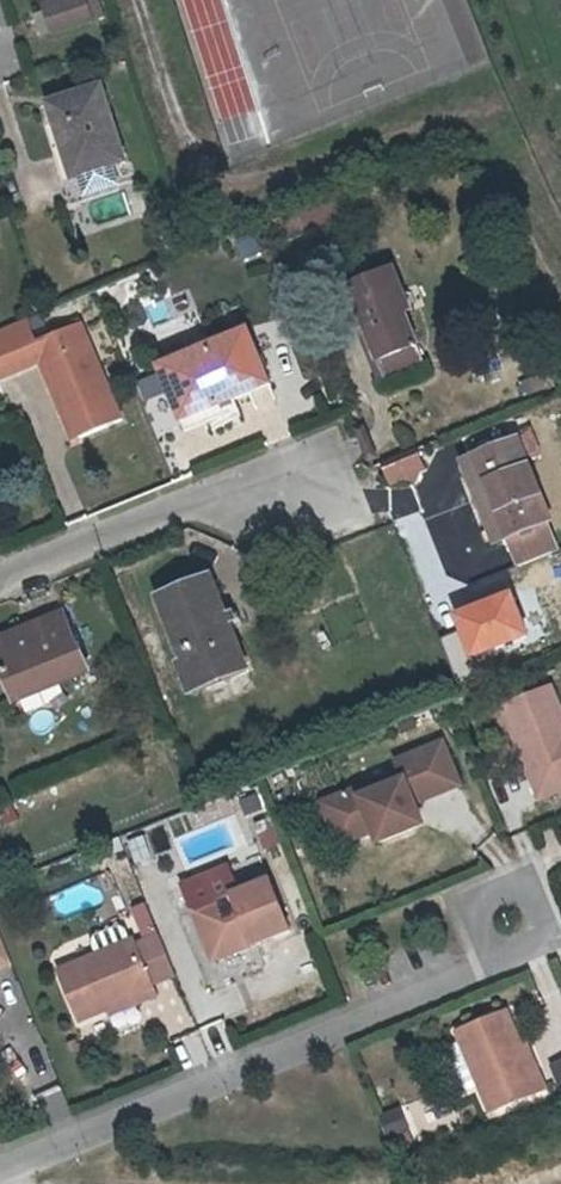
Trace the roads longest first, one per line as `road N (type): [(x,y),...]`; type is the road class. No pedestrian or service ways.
road 1 (residential): [(0,1174),(489,973),(503,952)]
road 2 (residential): [(0,582),(291,472)]
road 3 (residential): [(142,0),(190,157)]
road 4 (residential): [(503,952),(531,943),(537,915),(518,895),(484,907)]

